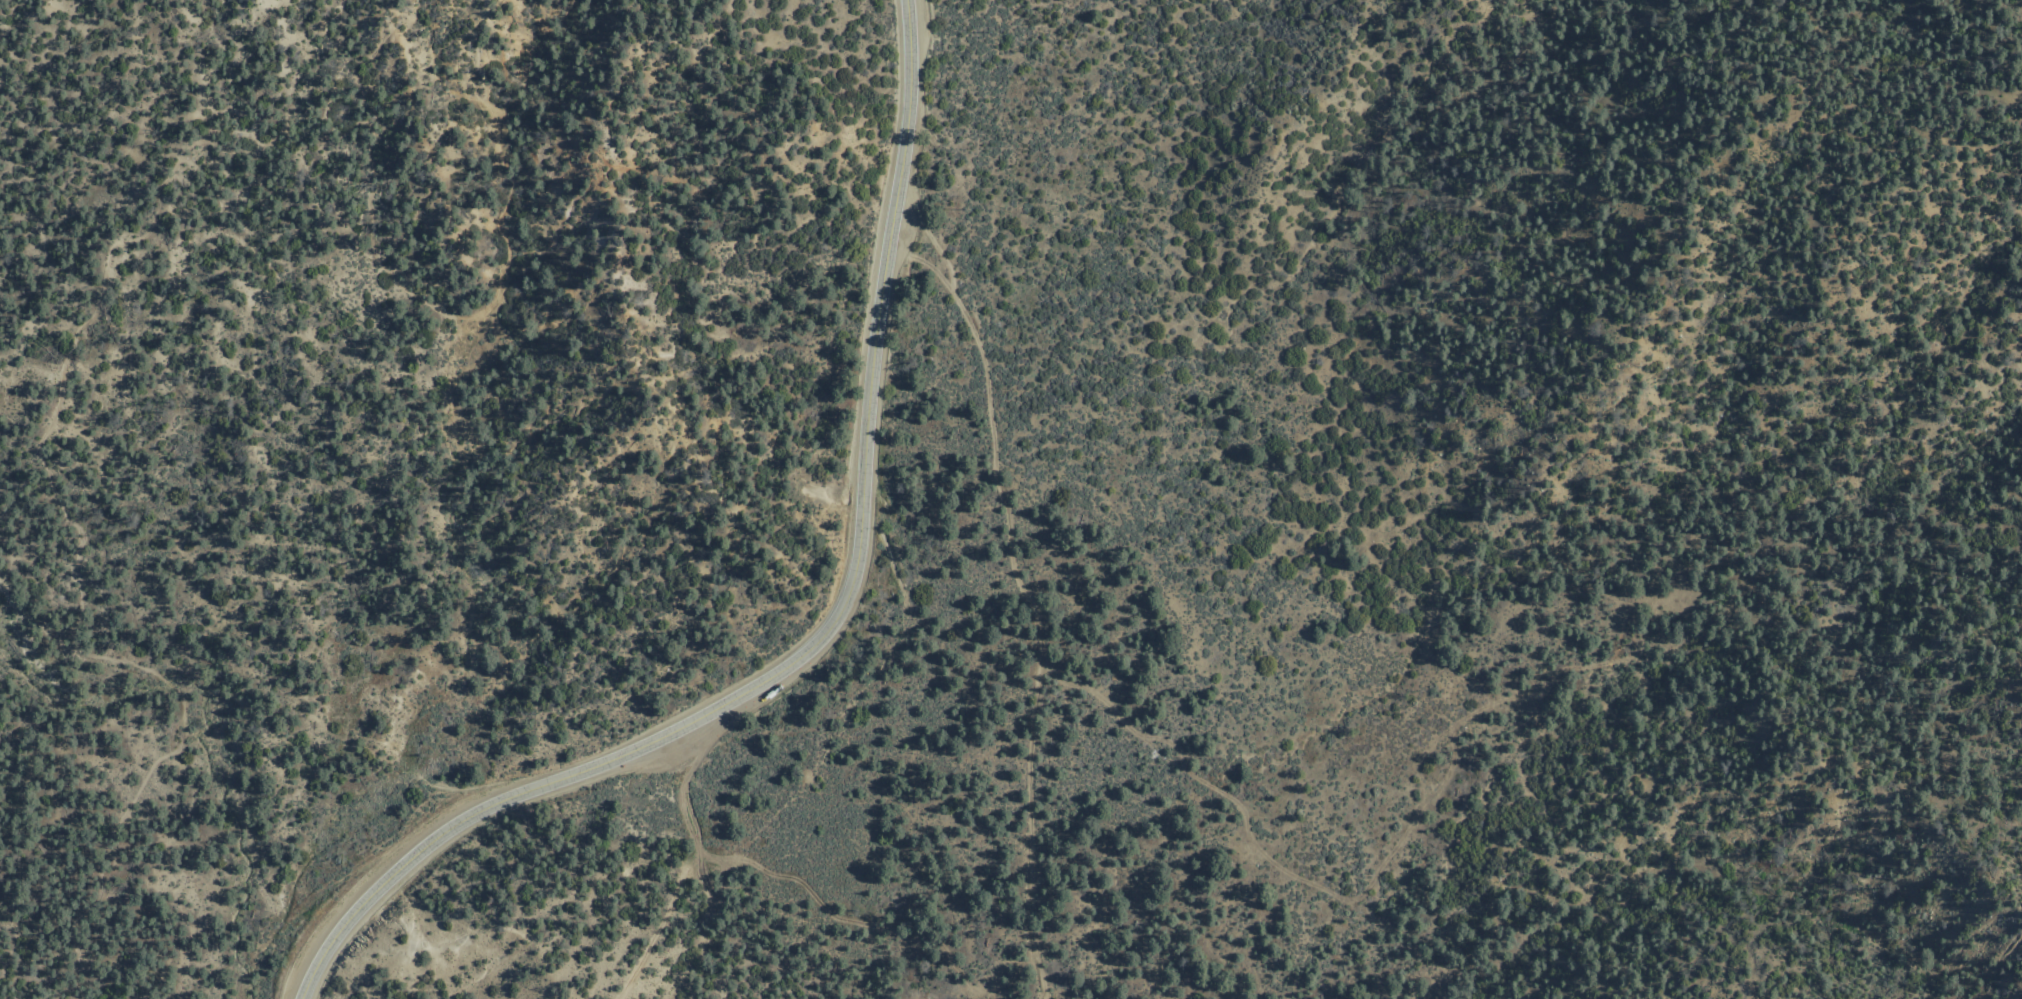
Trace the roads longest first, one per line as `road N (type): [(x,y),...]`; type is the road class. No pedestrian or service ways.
road 1 (tertiary): [(296,998),(333,932),(434,840),(696,718),(794,656),(826,625),(855,556),(872,310),(889,204),(912,127),(912,0)]
road 2 (track): [(889,204),(924,225),(982,349),(996,477),(1012,500),(1021,558),(1045,624),(1050,653),(1035,900),(1056,998)]

